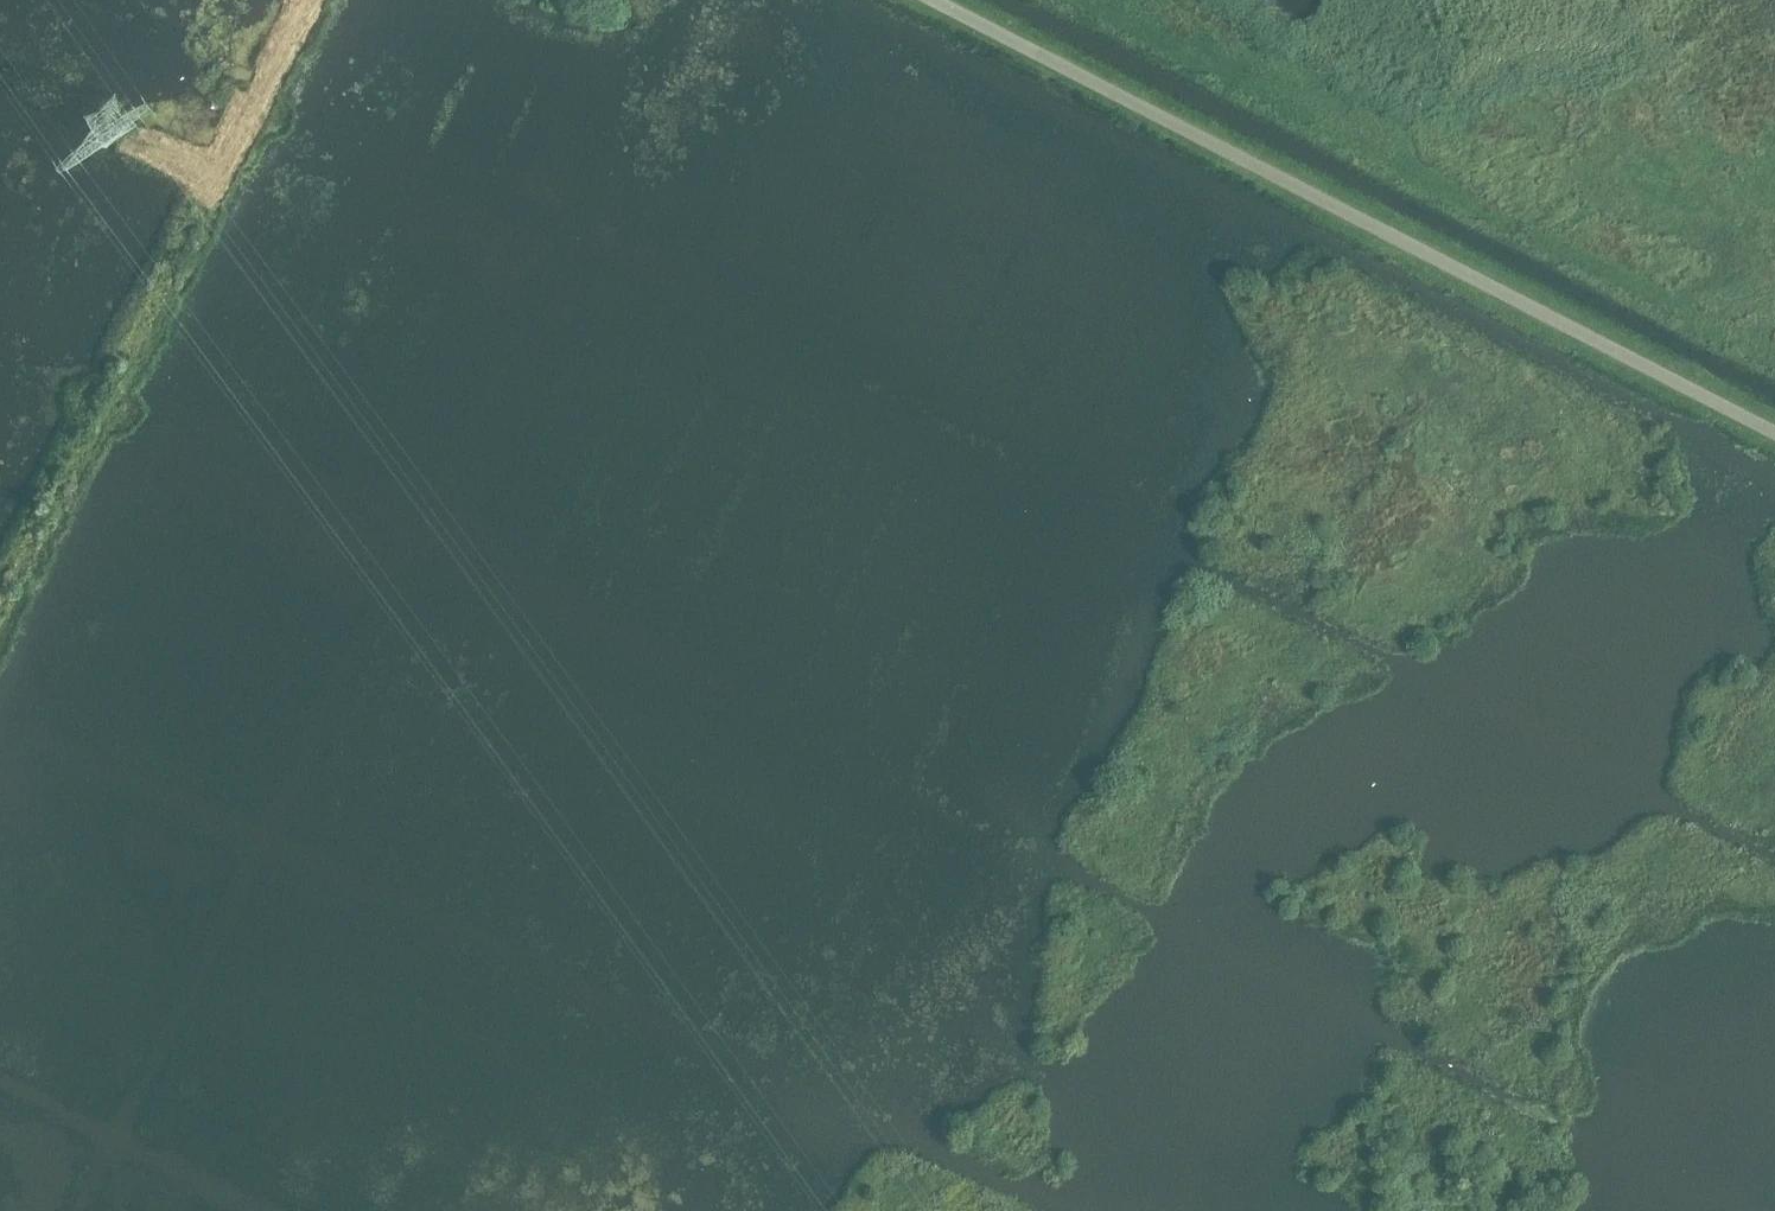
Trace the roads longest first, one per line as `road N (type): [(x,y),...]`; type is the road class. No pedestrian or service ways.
road 1 (track): [(0,622),(315,0)]

